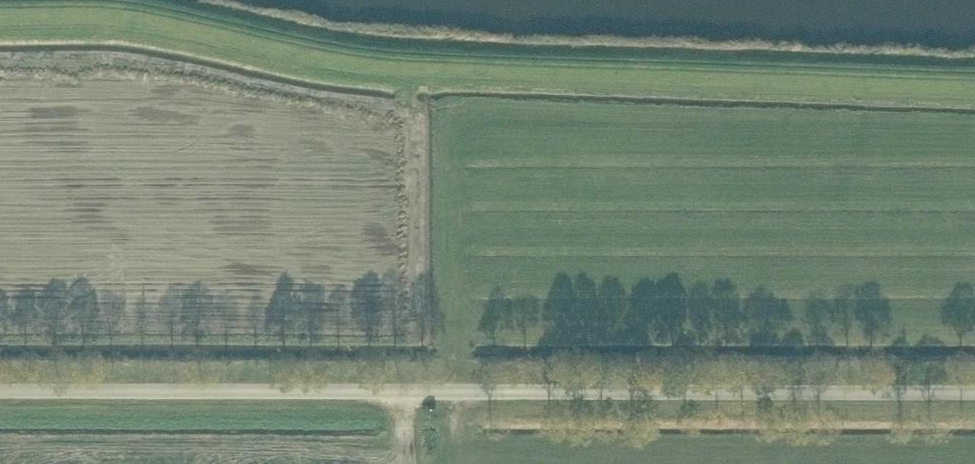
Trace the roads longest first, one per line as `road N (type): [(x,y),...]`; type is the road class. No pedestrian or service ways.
road 1 (unclassified): [(0,390),(974,392)]
road 2 (track): [(974,71),(398,54),(102,0)]

